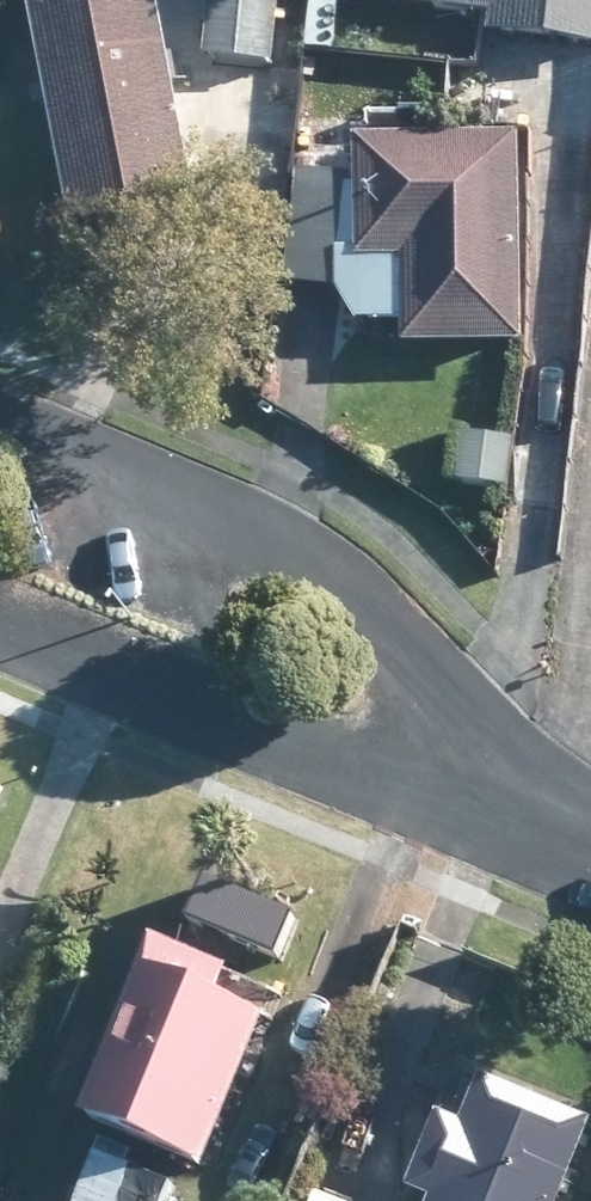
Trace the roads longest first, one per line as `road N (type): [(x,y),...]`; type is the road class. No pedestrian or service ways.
road 1 (residential): [(467,784),(341,573),(0,430)]
road 2 (residential): [(0,619),(467,784)]
road 3 (residential): [(467,784),(590,835)]

